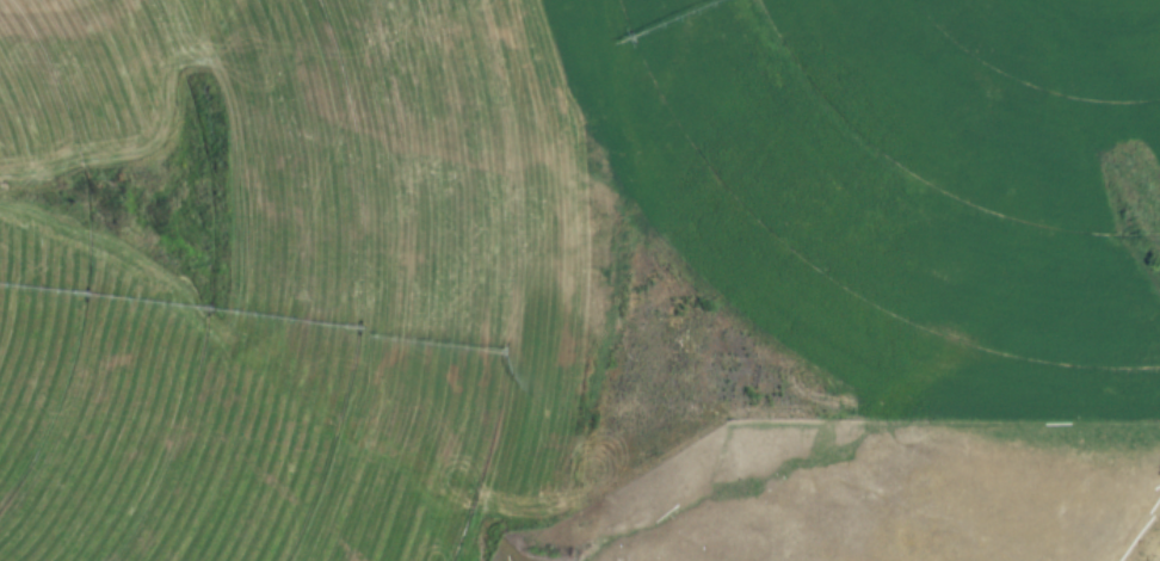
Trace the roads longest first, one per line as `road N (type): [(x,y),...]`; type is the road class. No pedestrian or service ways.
road 1 (track): [(1037,0),(1159,215)]

